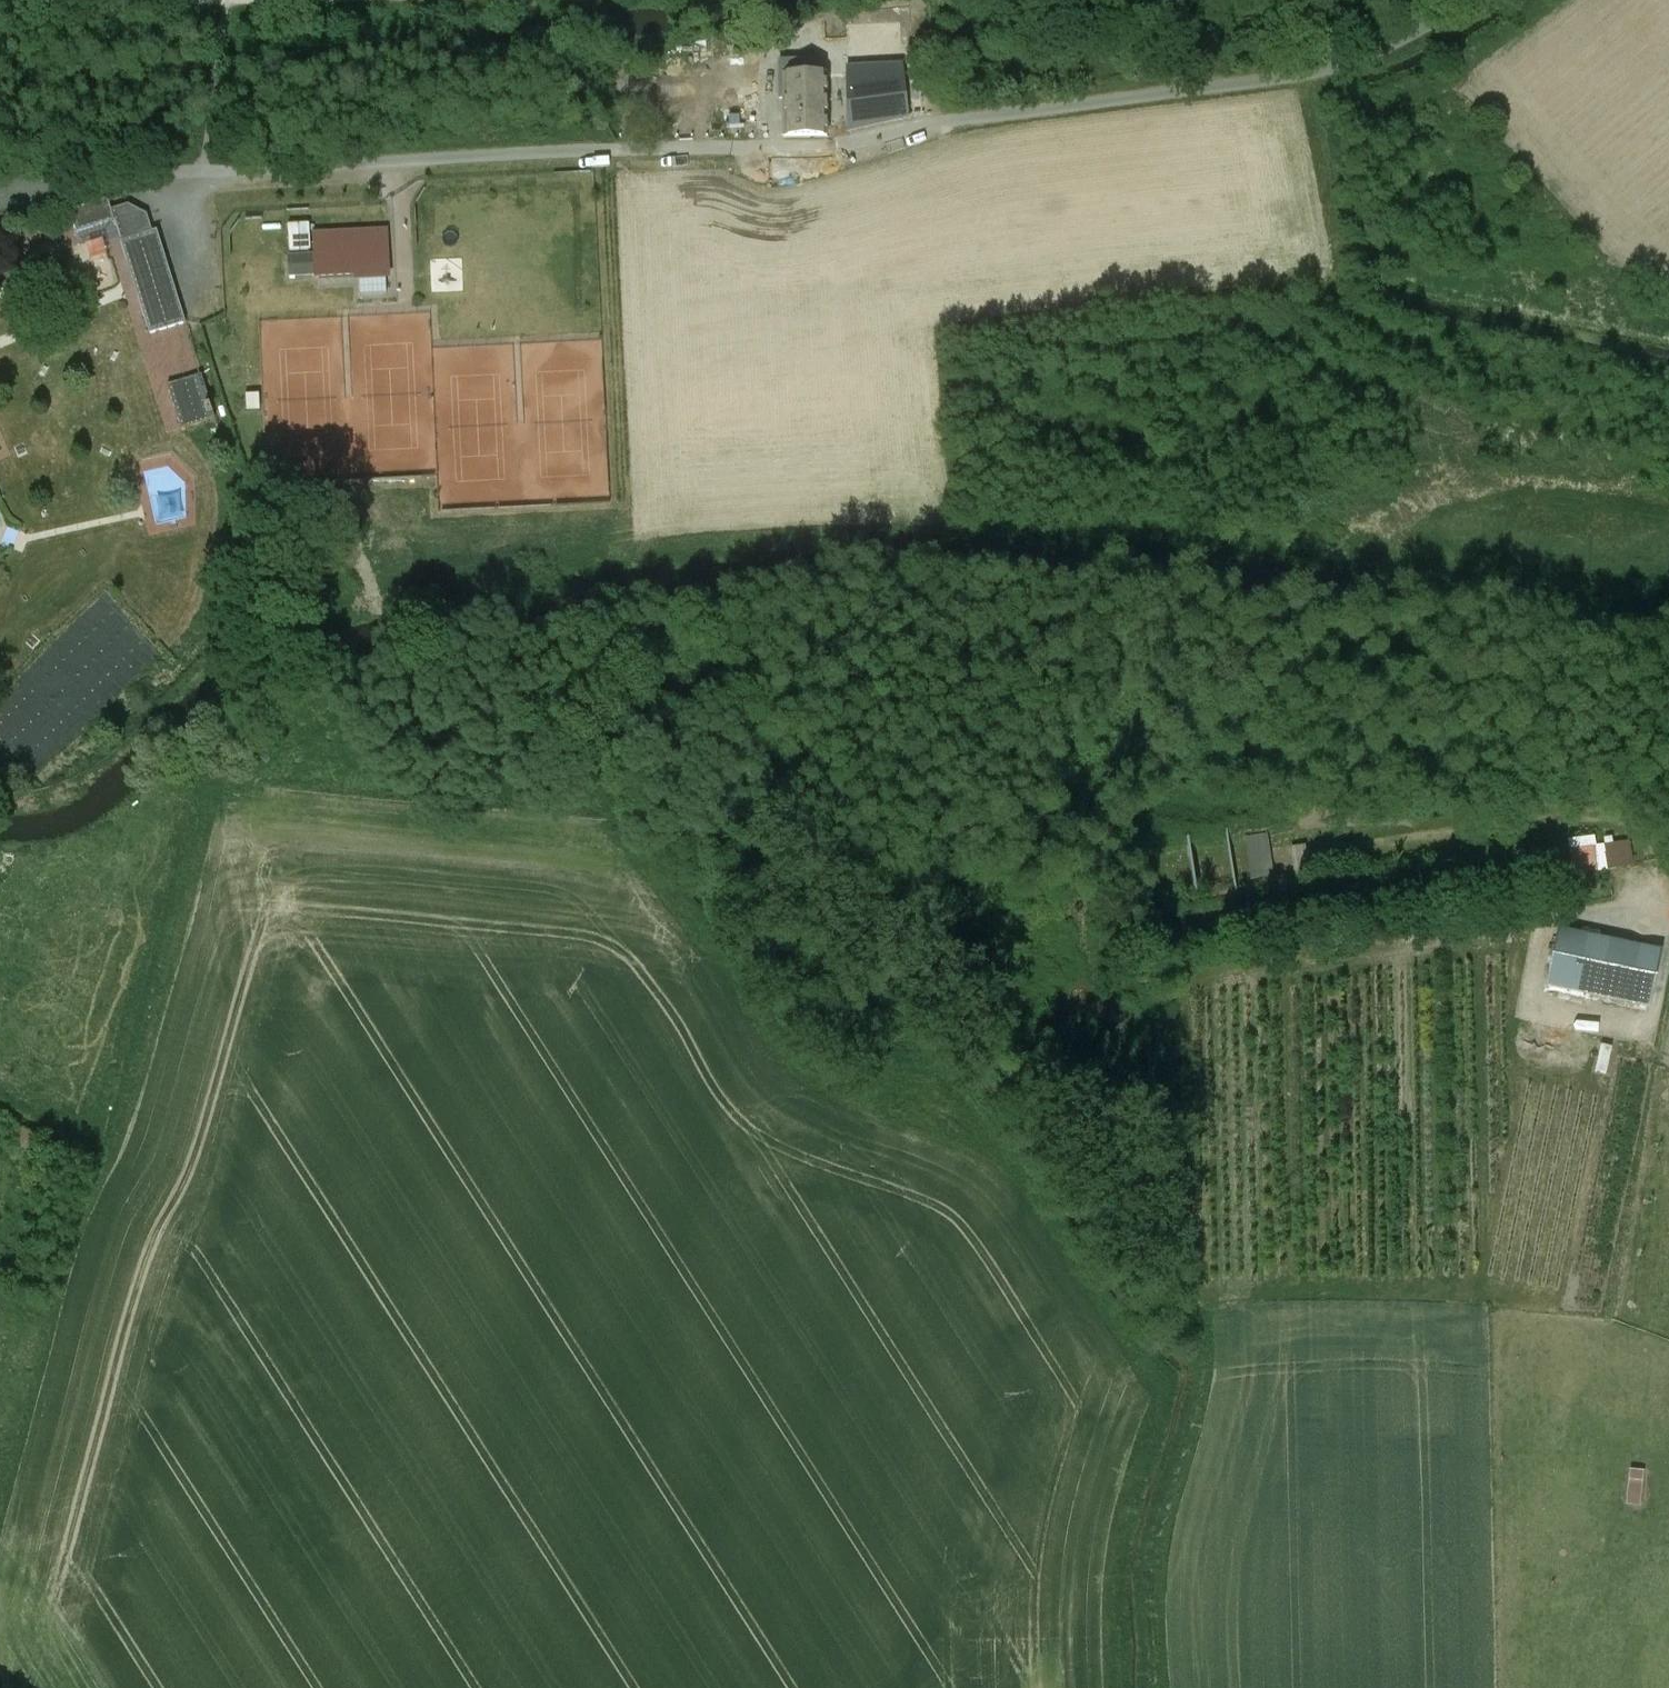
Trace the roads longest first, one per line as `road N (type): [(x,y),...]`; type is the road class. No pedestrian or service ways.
road 1 (residential): [(1461,0),(1392,44),(1253,83),(999,114),(838,146),(0,188)]

